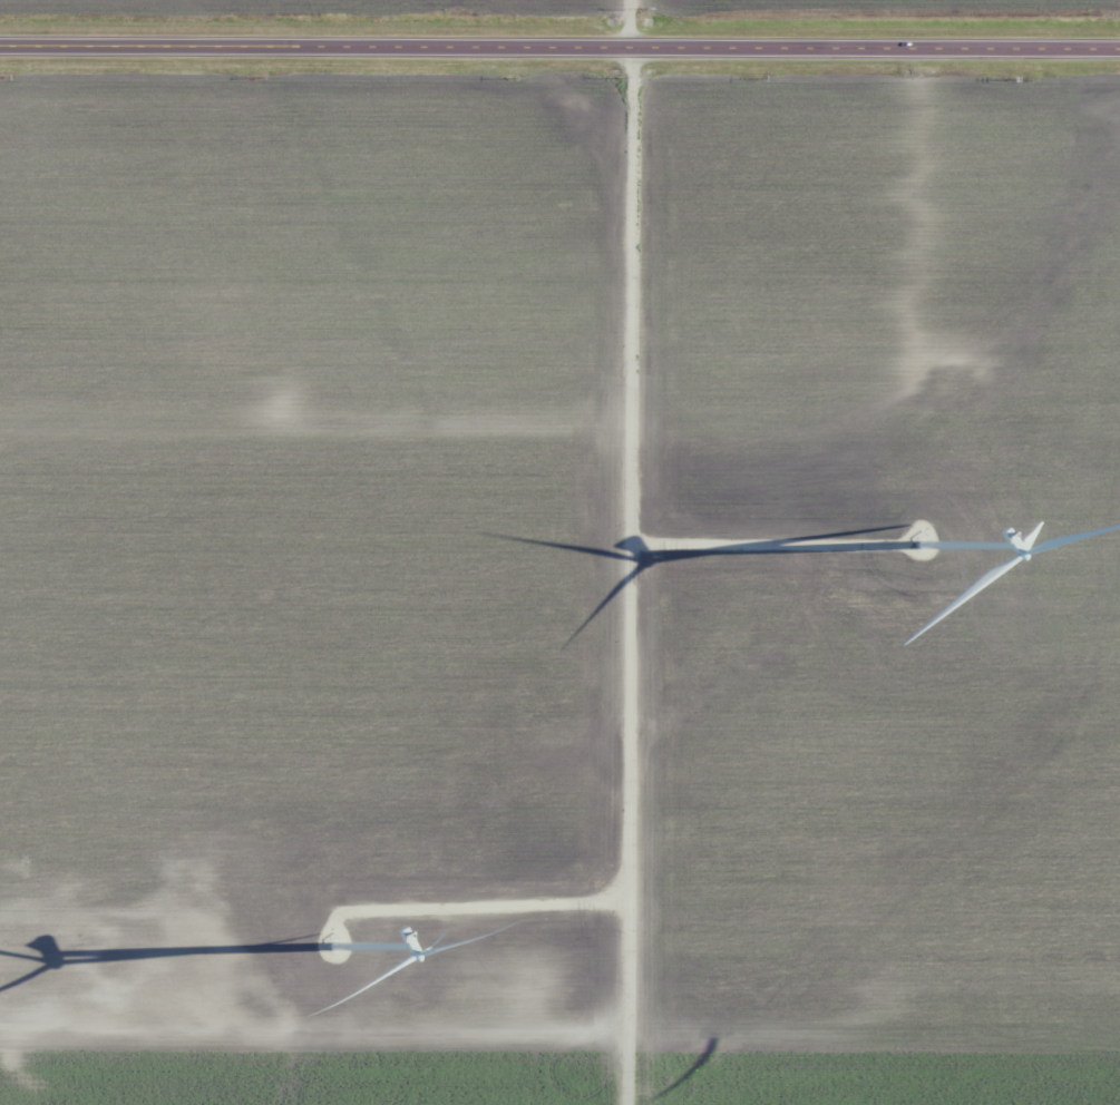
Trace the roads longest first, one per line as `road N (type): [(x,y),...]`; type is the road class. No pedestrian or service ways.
road 1 (secondary): [(0,45),(1119,50)]

